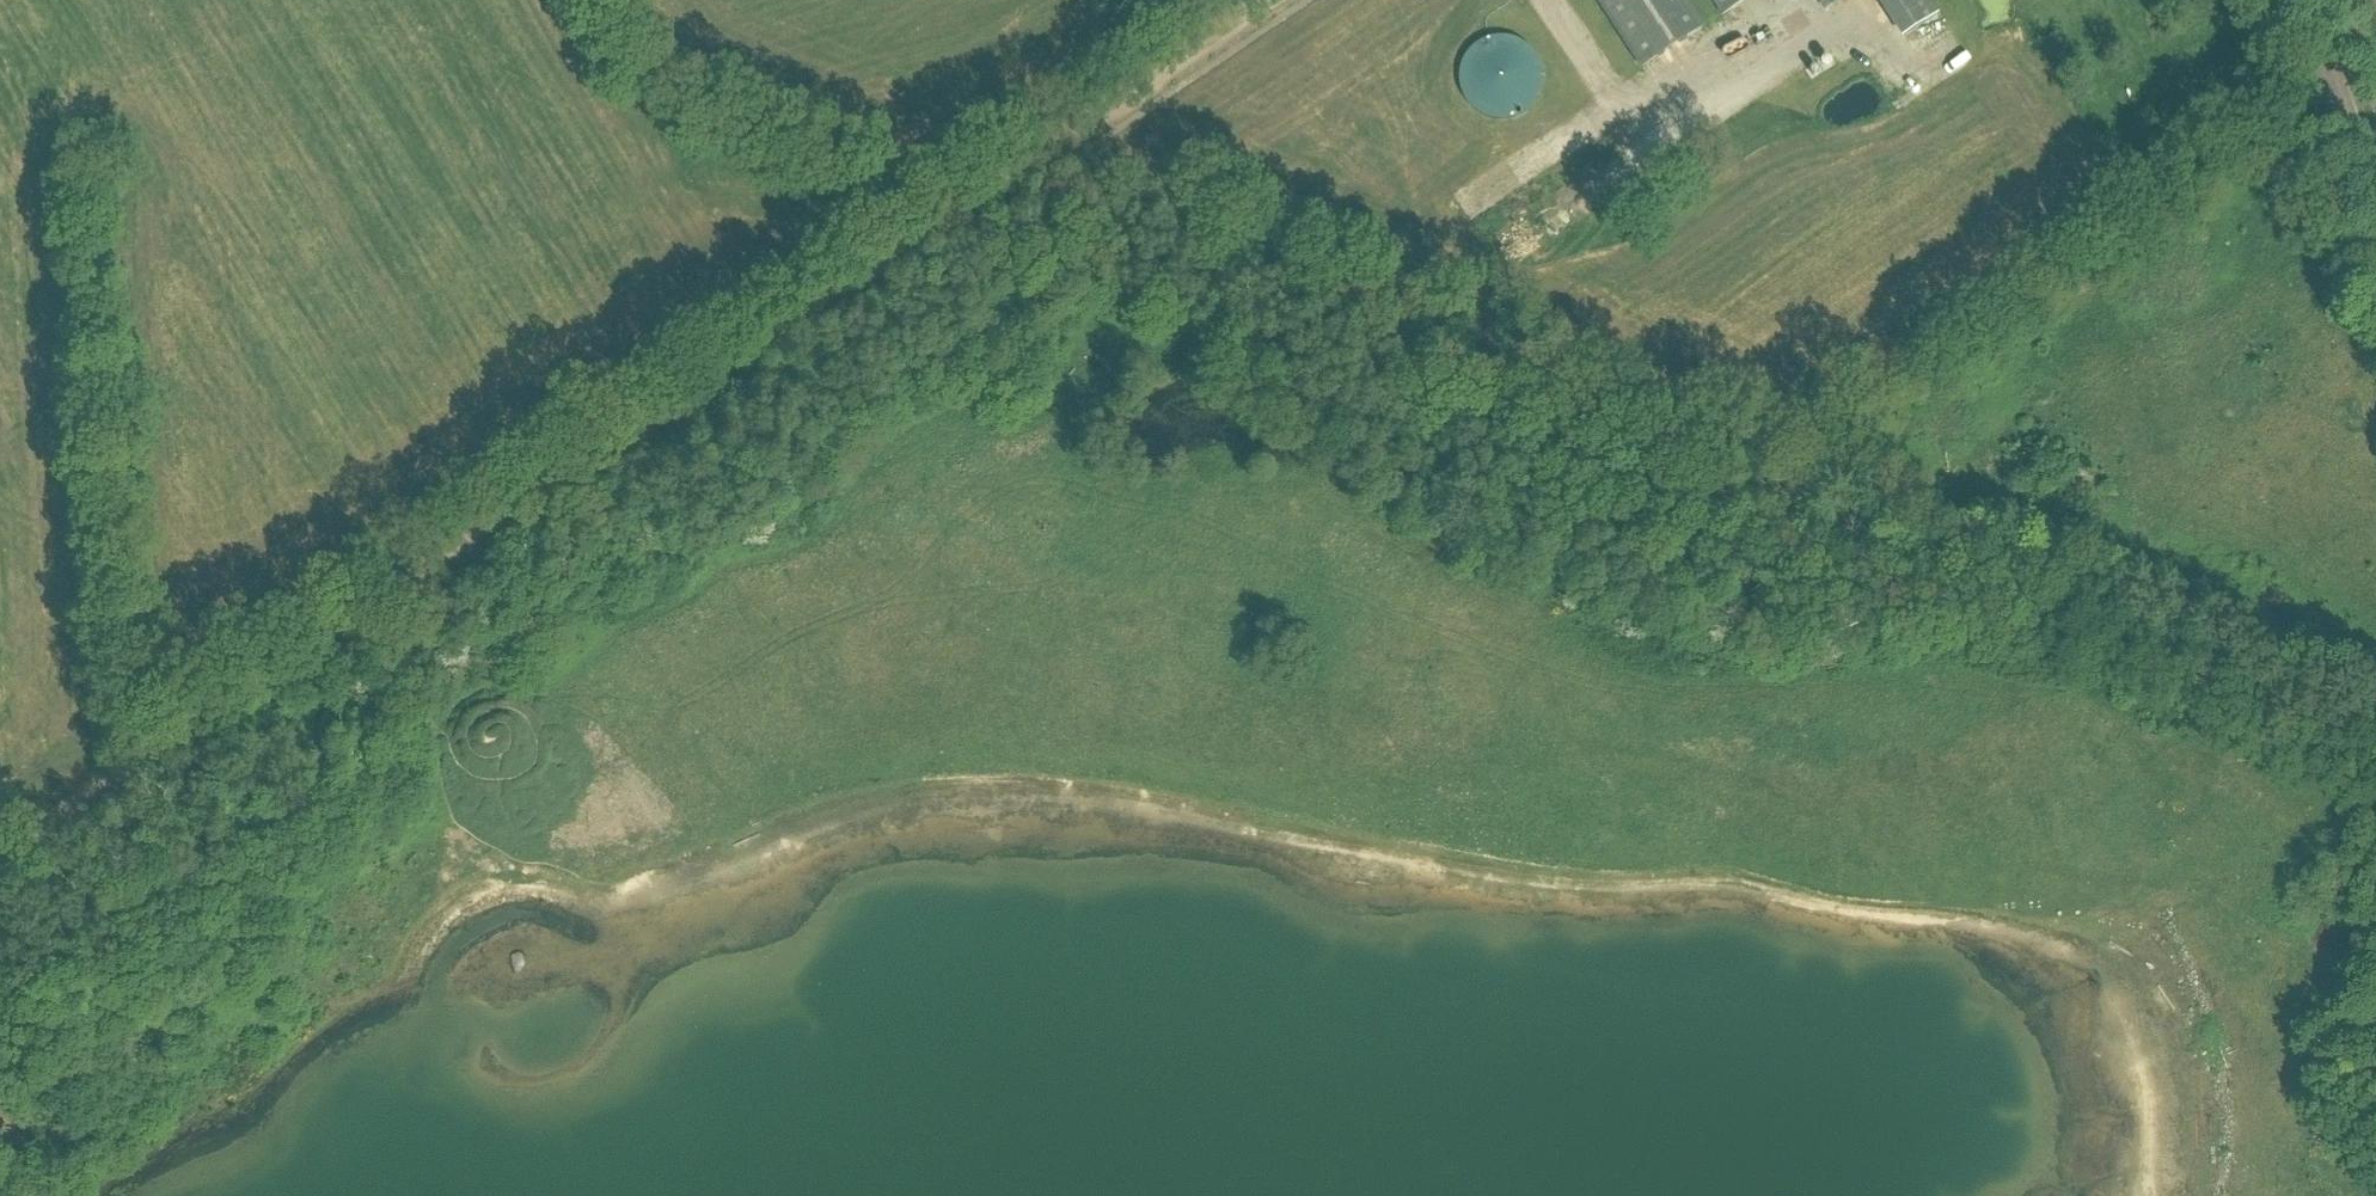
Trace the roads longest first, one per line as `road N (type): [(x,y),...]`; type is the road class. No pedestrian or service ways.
road 1 (track): [(0,864),(1275,0)]
road 2 (tertiary): [(2375,205),(2302,0)]

